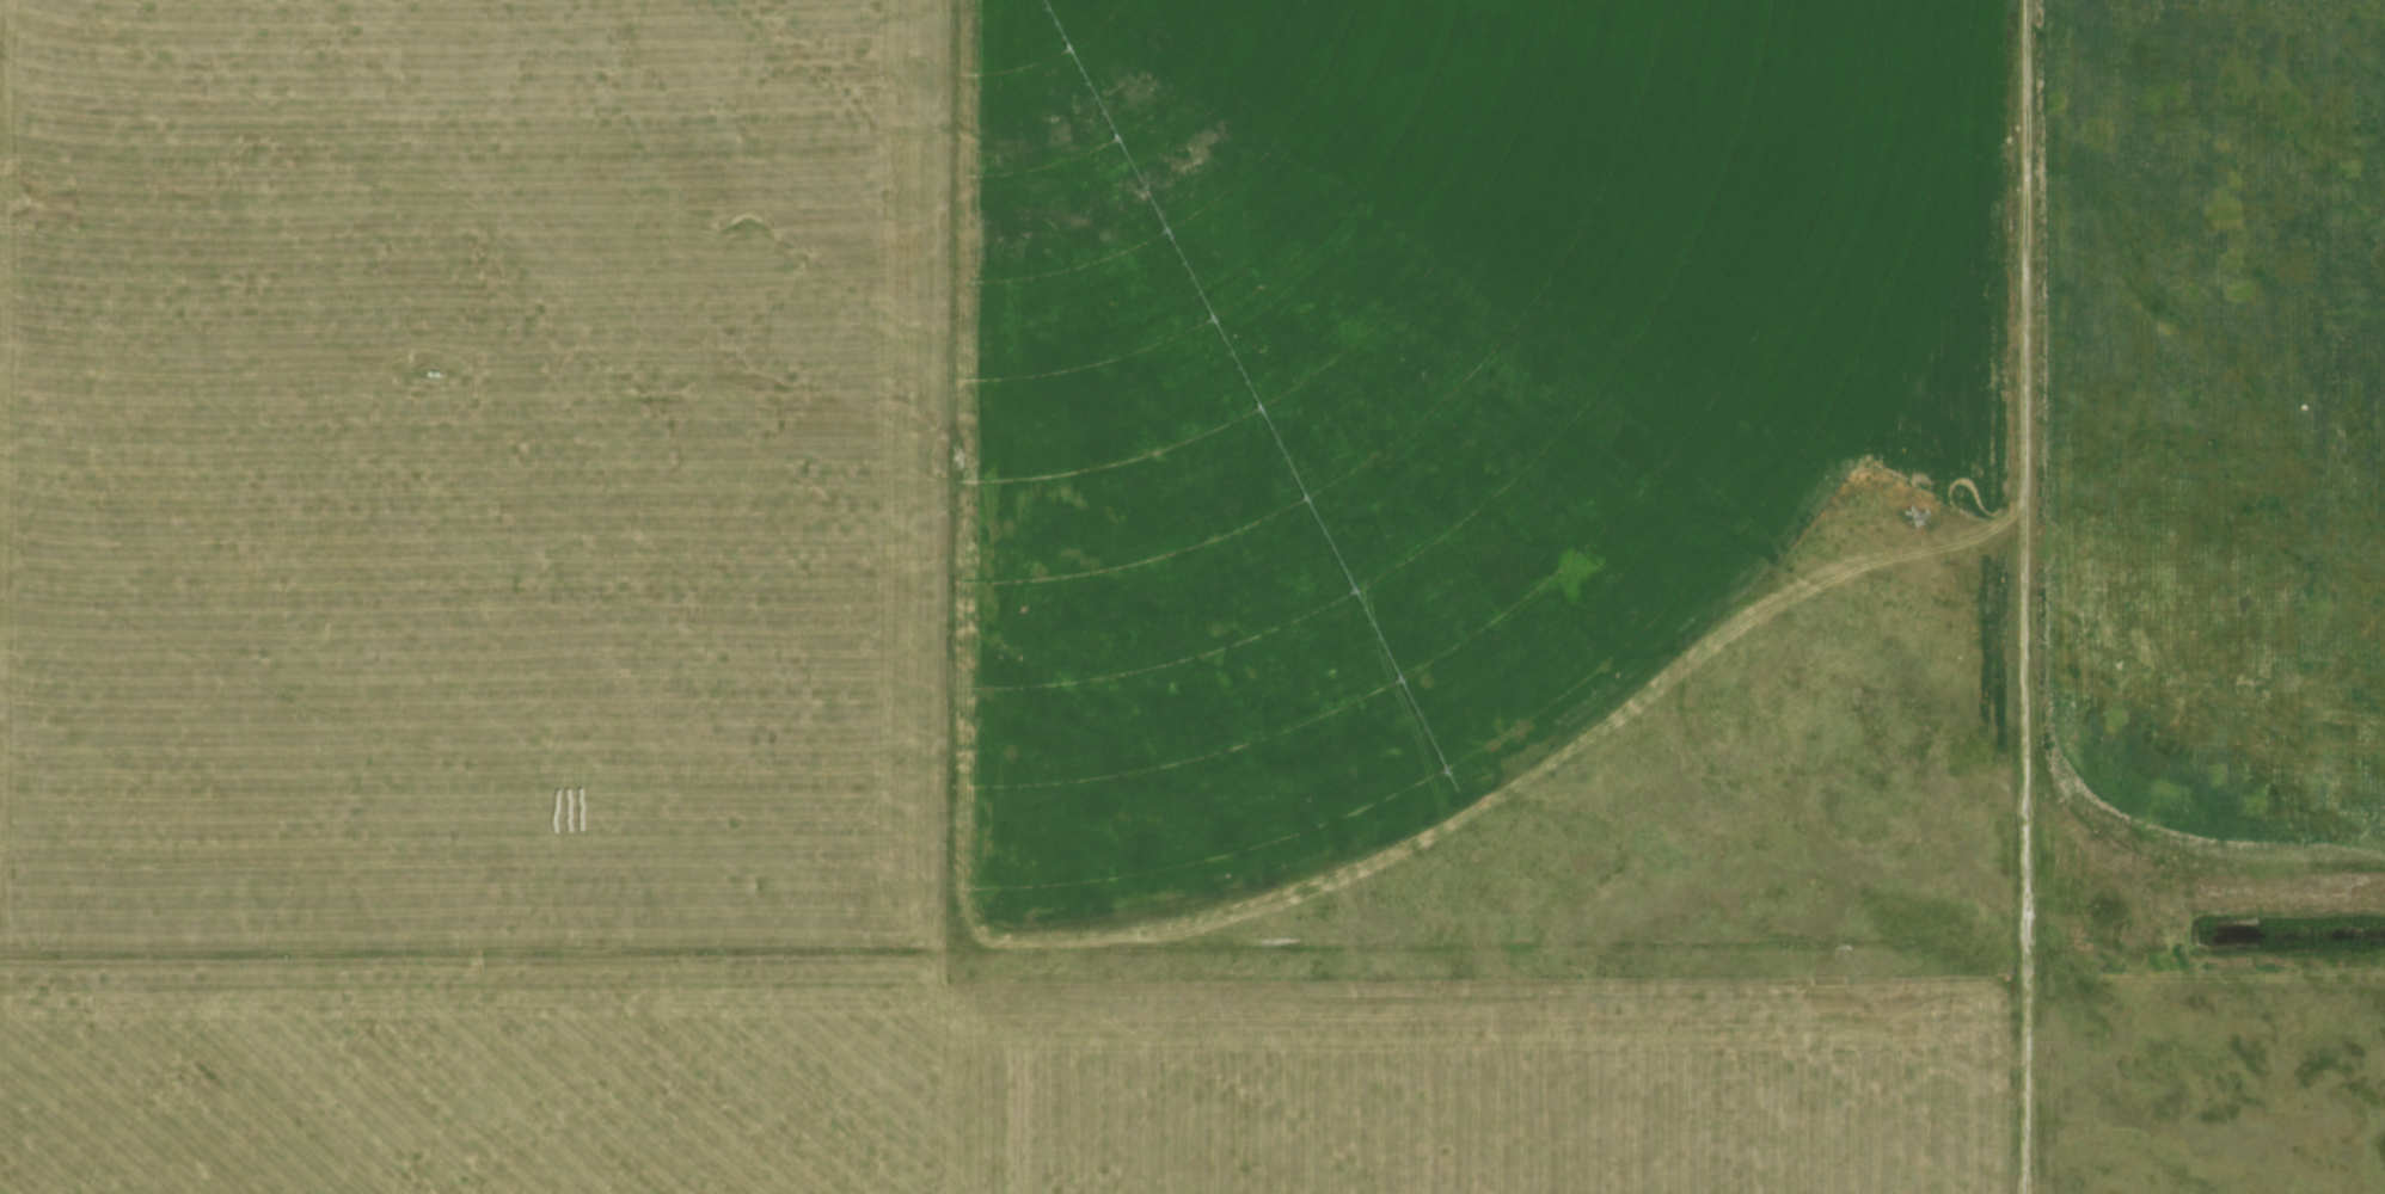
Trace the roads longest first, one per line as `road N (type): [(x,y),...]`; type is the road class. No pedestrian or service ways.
road 1 (residential): [(2029,0),(2032,1193)]

